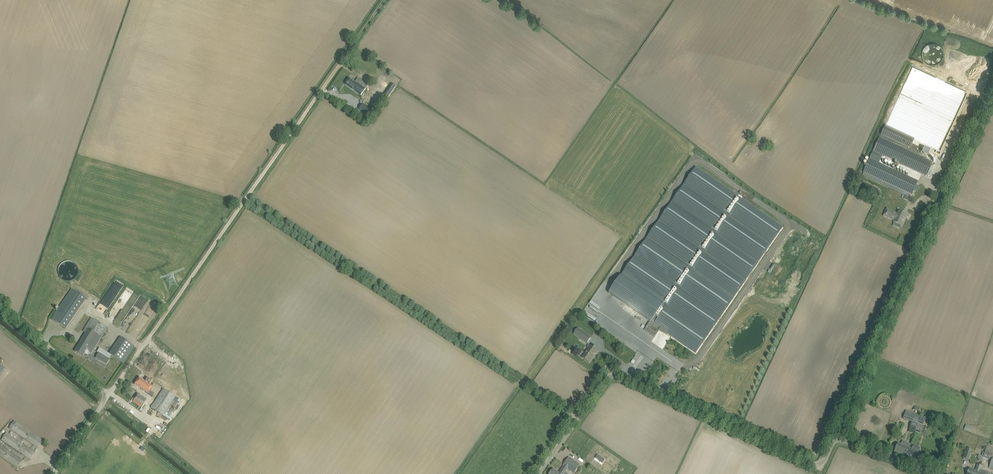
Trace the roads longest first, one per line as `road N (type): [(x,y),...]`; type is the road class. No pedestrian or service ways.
road 1 (unclassified): [(537,473),(615,374),(809,465),(820,463),(992,83)]
road 2 (track): [(576,417),(246,199)]
road 3 (track): [(246,199),(347,51)]
road 4 (track): [(246,199),(152,335)]
road 5 (unclassified): [(108,395),(0,304)]

